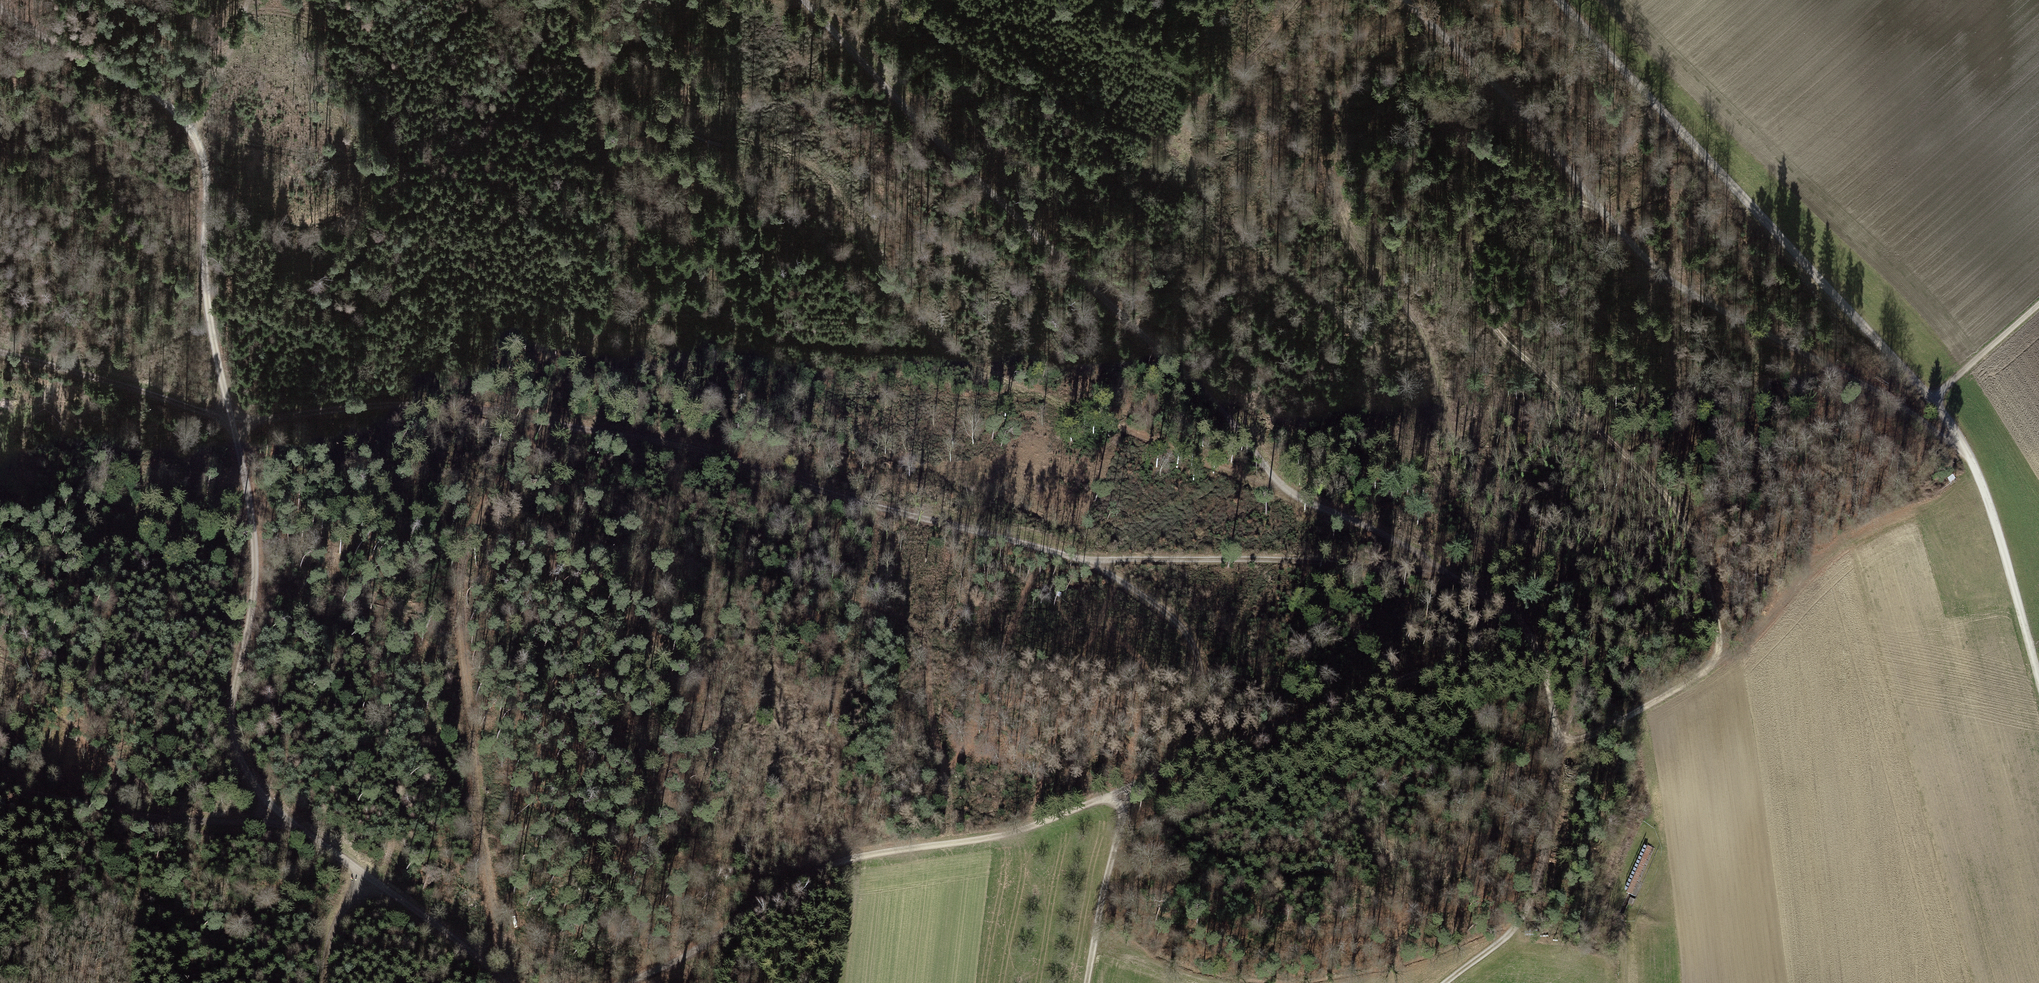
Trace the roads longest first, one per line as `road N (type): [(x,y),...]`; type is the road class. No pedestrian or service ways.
road 1 (track): [(1599,202),(1536,195),(1500,209),(1473,237),(1472,279),(1492,329),(1665,494),(1691,529),(1724,648),(1696,680),(1580,745),(1558,743),(1587,665),(1579,614),(1452,436),(1415,323),(1361,255),(1333,186),(1341,112),(1367,68),(1403,47),(1455,48)]
road 2 (track): [(1185,765),(1202,676),(1189,641),(1167,608),(1071,553),(605,427),(437,404),(232,418),(0,356)]
road 3 (track): [(1447,982),(1511,935),(1547,841),(1558,743),(1537,653),(1454,570),(1285,494),(1212,399),(995,199),(802,0)]
road 4 (track): [(509,982),(473,948),(293,824),(241,761),(233,700),(251,618),(256,549),(211,317),(207,163),(189,126)]
road 5 (track): [(1537,653),(1420,678),(1011,835),(861,859),(812,876),(676,964),(622,982)]
road 6 (residential): [(1557,0),(1933,401),(1987,495),(2038,676)]
road 7 (track): [(1406,0),(1677,283),(1972,457)]
road 8 (track): [(514,982),(482,841),(459,594),(466,547),(491,491),(555,419)]
road 9 (track): [(1285,494),(982,371),(928,332),(897,291),(855,197)]
road 10 (track): [(293,824),(153,817),(0,786)]
road 11 (track): [(1285,494),(1264,536),(1071,553)]
road 12 (track): [(189,126),(129,77),(0,9)]
road 13 (track): [(1129,790),(1090,982)]
road 14 (track): [(189,126),(251,0)]
road 15 (track): [(1933,401),(2038,308)]

